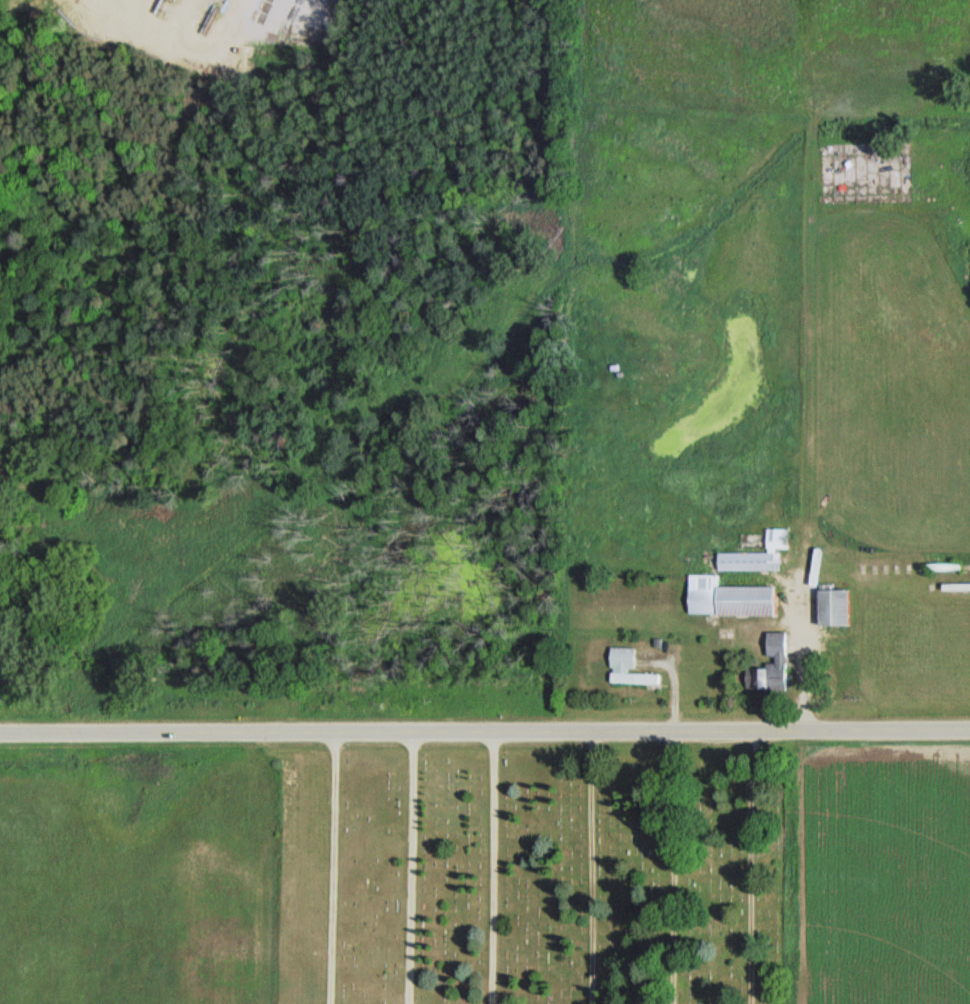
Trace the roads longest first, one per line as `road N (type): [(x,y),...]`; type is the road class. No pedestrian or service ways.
road 1 (tertiary): [(582,733),(0,734)]
road 2 (tertiary): [(969,731),(582,733)]

